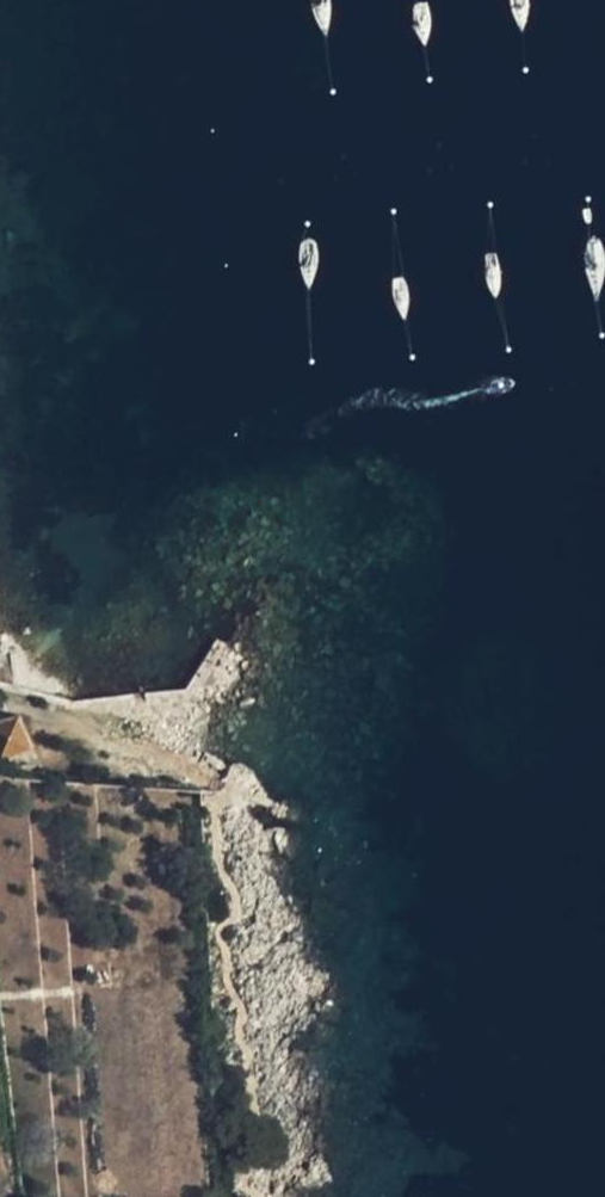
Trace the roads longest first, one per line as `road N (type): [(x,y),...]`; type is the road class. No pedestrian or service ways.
road 1 (track): [(0,1060),(38,1019),(91,1009),(124,1016),(164,1063),(184,1196)]

